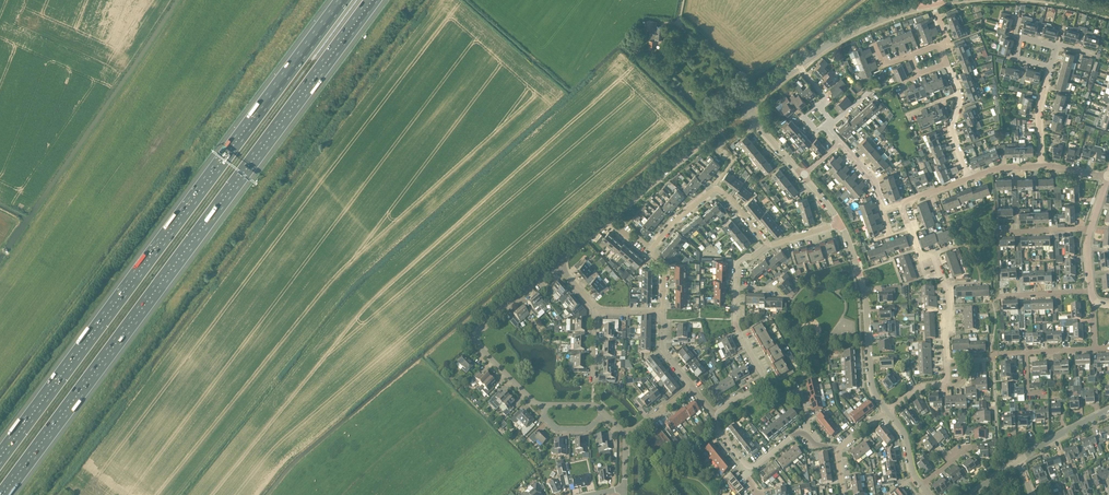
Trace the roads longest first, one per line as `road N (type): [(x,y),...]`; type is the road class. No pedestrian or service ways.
road 1 (motorway): [(2,494),(372,0)]
road 2 (motorway): [(342,0),(0,457)]
road 3 (residential): [(746,110),(668,166),(559,266)]
road 4 (residential): [(945,0),(845,34),(746,110)]
road 5 (residential): [(559,266),(474,336),(545,404)]
road 6 (residential): [(887,411),(873,385),(863,286),(841,223)]
road 7 (residential): [(716,417),(764,379),(736,329),(736,289)]

